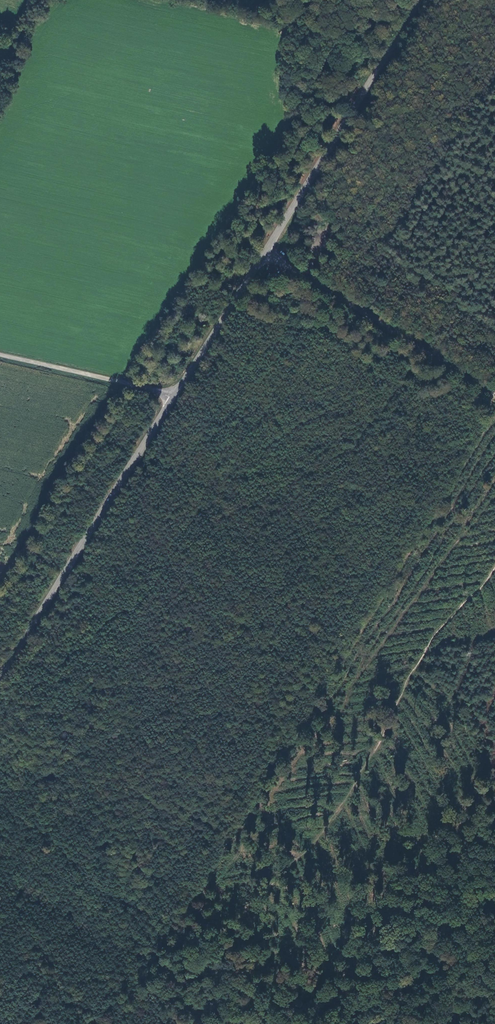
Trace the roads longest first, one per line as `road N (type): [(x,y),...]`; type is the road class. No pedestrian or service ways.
road 1 (secondary): [(174,395),(420,0)]
road 2 (track): [(494,566),(429,643),(398,692),(375,754),(327,826),(281,881),(231,914)]
road 3 (secondary): [(0,677),(174,395)]
road 4 (track): [(494,397),(317,284)]
road 5 (unclassified): [(0,355),(174,395)]

